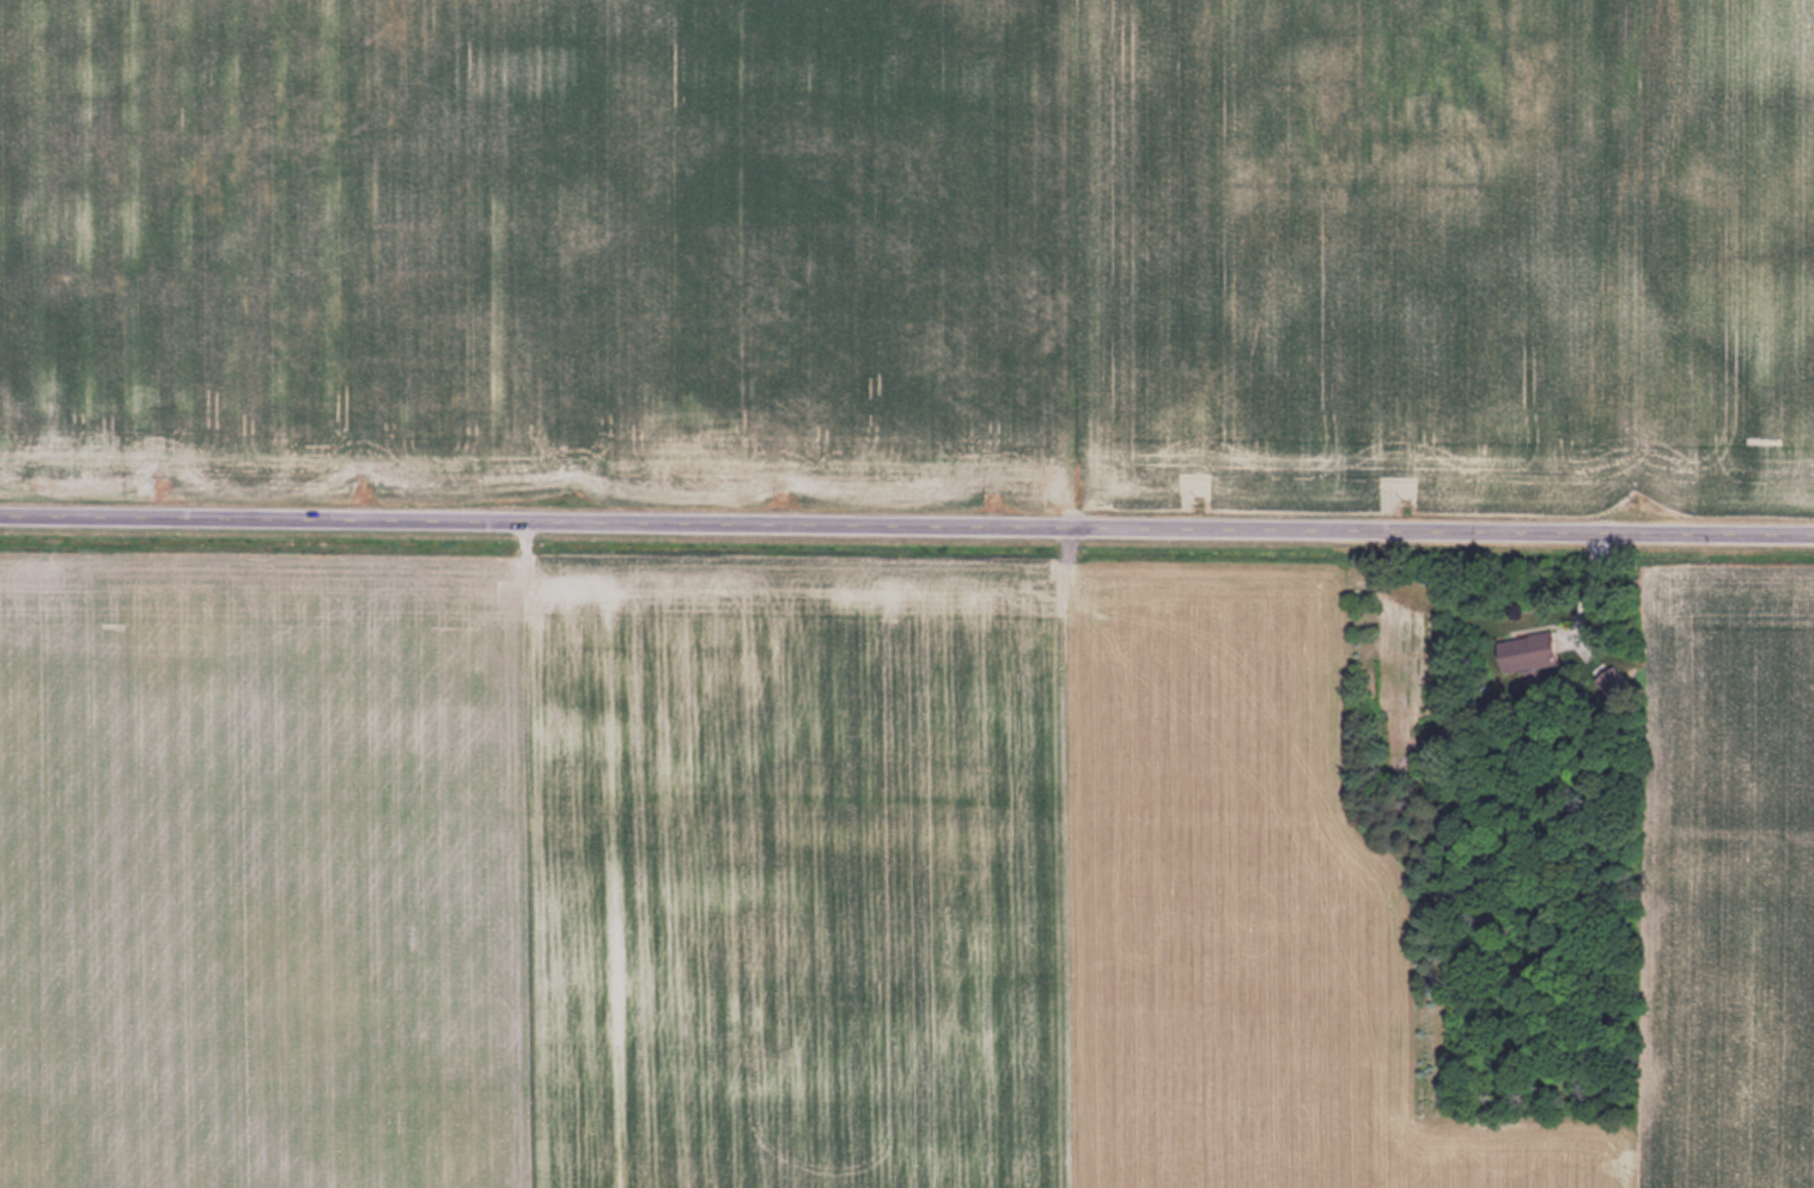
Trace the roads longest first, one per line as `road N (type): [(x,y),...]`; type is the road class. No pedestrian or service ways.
road 1 (tertiary): [(1813,537),(0,511)]

